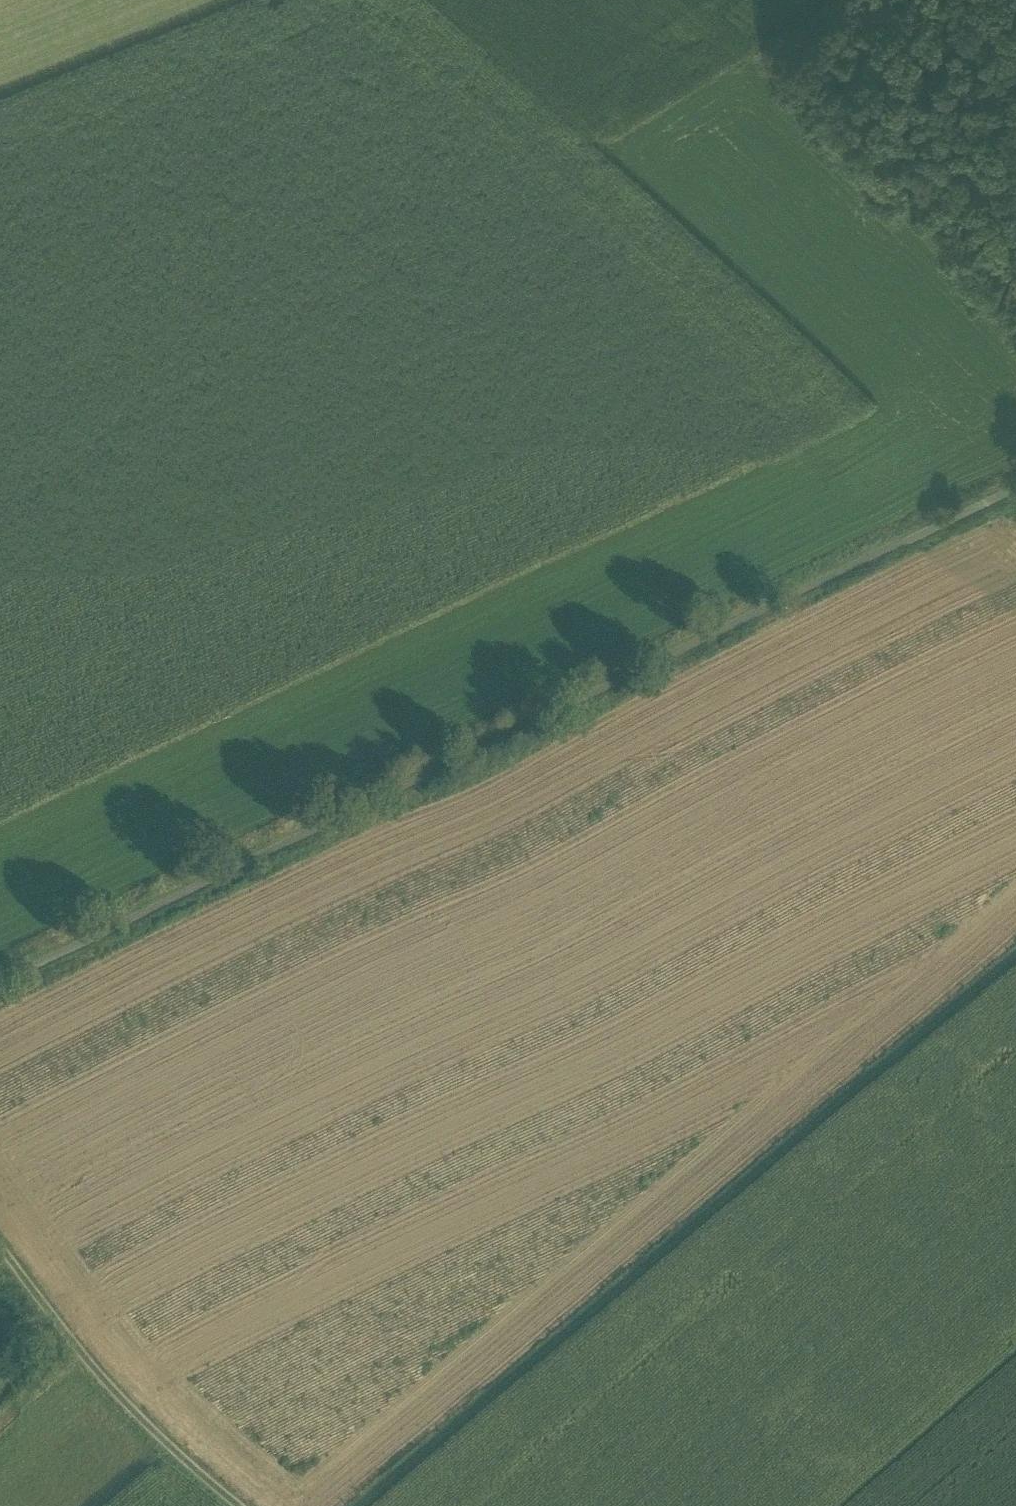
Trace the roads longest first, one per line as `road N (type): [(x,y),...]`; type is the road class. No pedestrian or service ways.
road 1 (track): [(0,1246),(82,1358),(161,1445),(234,1505)]

